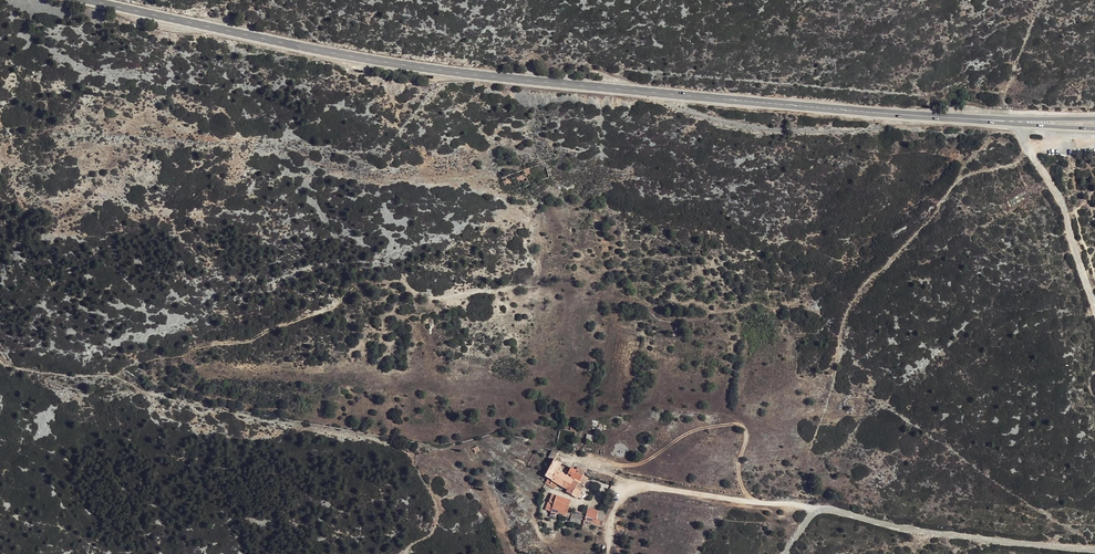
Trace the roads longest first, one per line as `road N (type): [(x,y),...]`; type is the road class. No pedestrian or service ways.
road 1 (primary): [(1024,122),(428,69),(83,0)]
road 2 (track): [(0,355),(10,366),(116,377),(164,398),(405,453),(441,519),(408,553)]
road 3 (track): [(116,377),(131,367),(250,339),(337,303),(370,281),(408,278),(430,298),(540,284),(542,209)]
road 4 (track): [(758,503),(738,473),(747,431),(722,413),(649,409),(609,444)]

